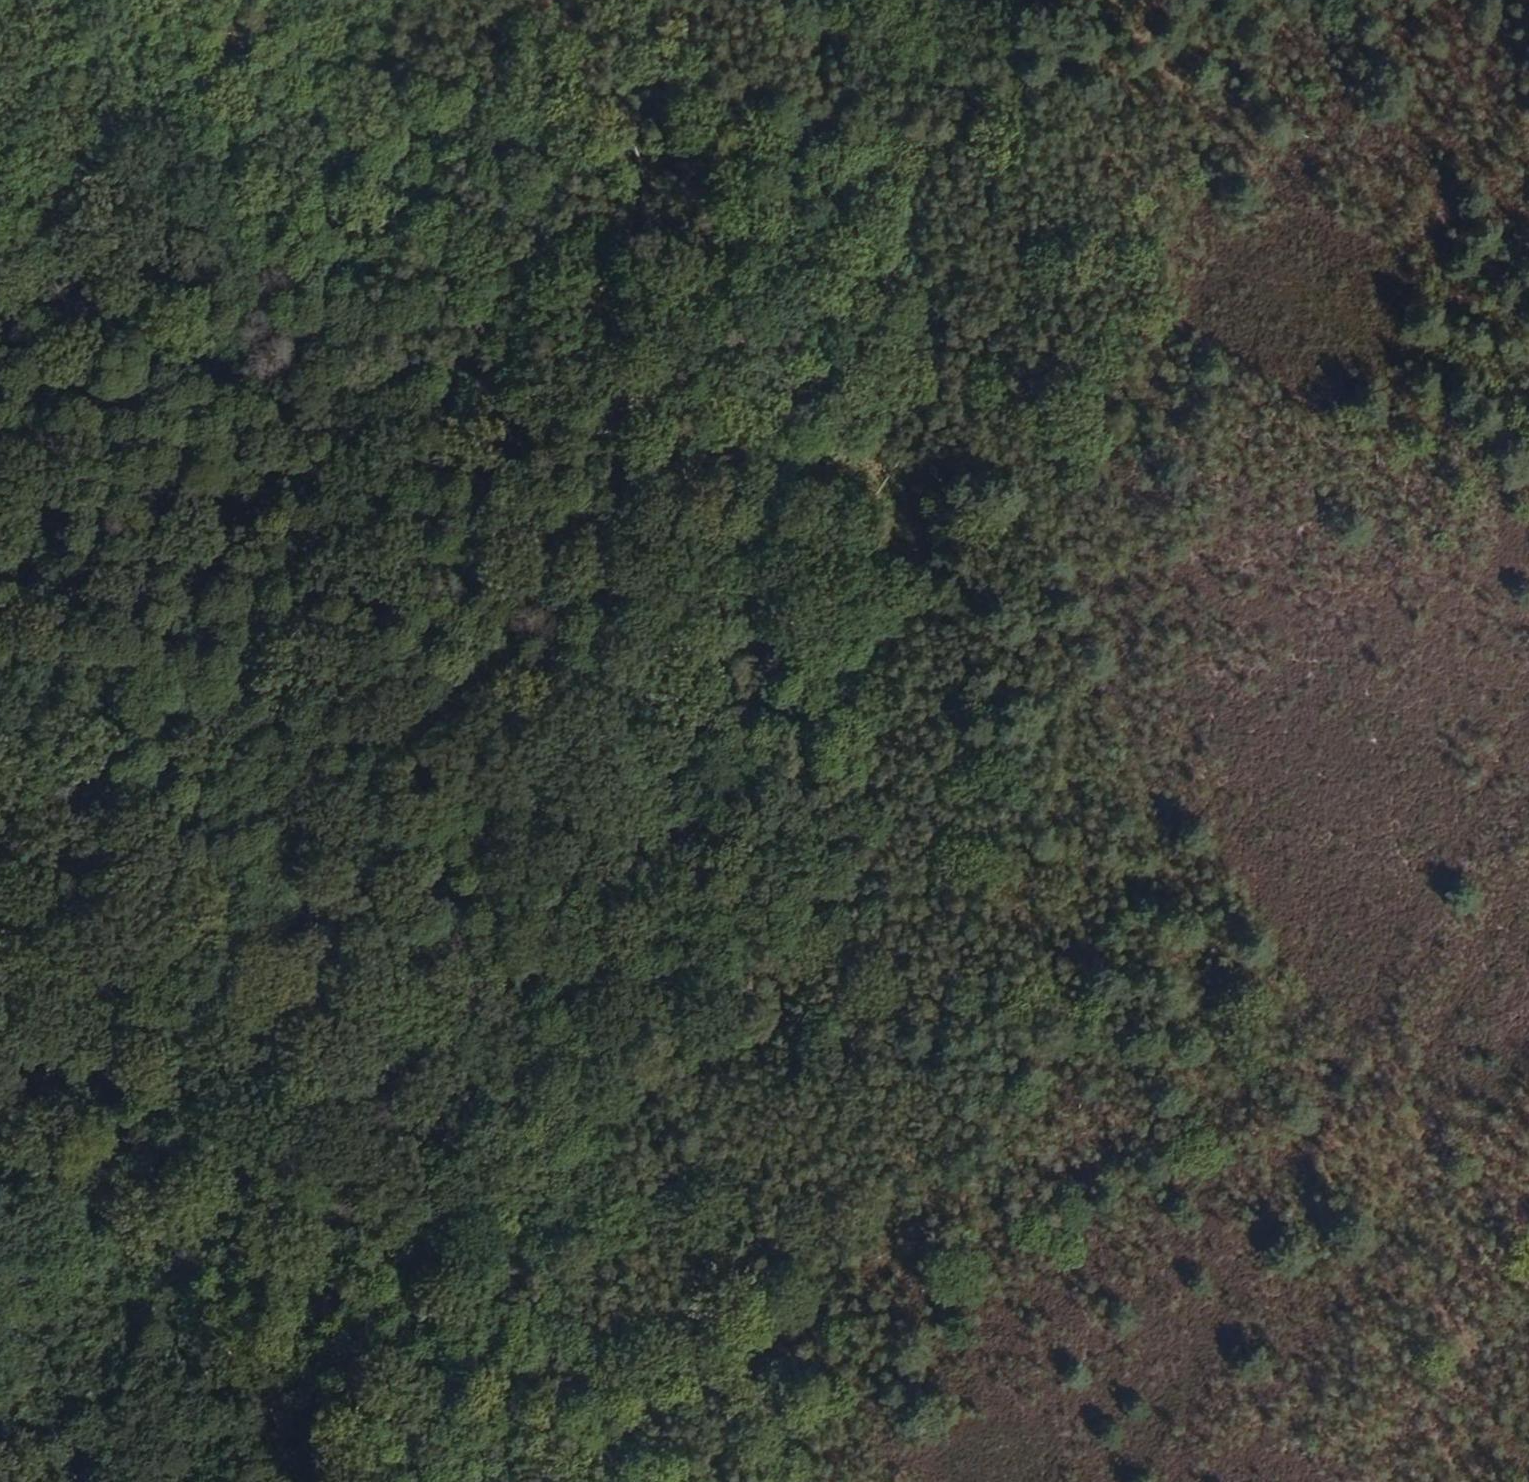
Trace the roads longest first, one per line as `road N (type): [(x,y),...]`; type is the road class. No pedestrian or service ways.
road 1 (track): [(318,1481),(0,1132)]
road 2 (track): [(16,241),(277,0)]

